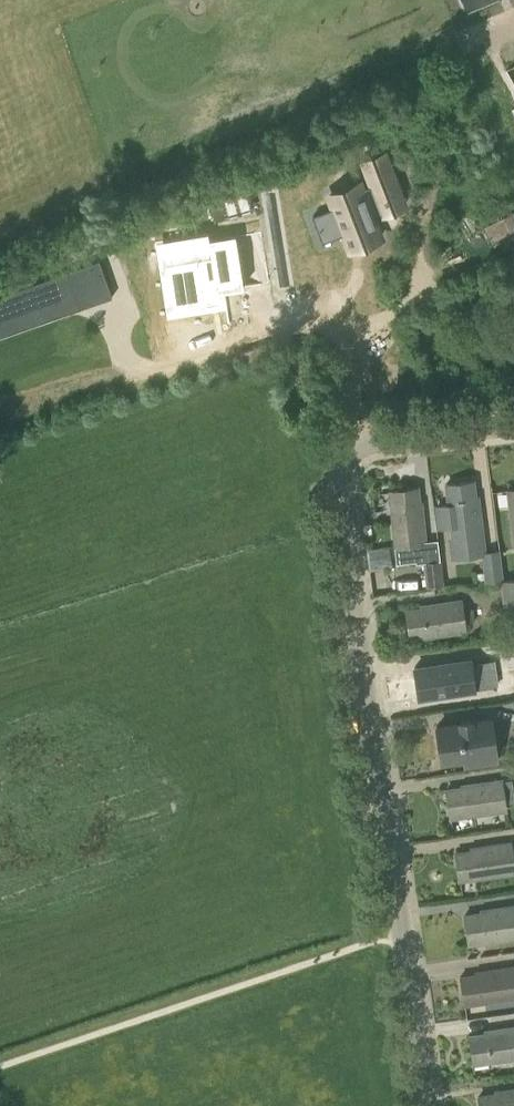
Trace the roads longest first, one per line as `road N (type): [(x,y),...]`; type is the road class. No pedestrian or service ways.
road 1 (residential): [(430,1105),(335,489),(344,462),(371,443),(513,425)]

